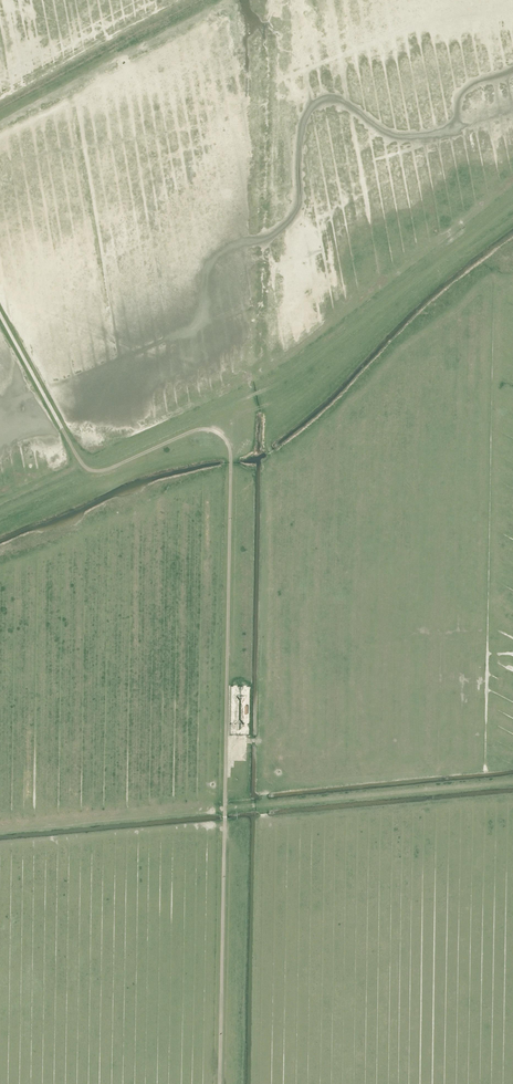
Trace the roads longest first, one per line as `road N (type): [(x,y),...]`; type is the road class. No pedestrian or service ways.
road 1 (track): [(225,808),(231,456),(224,438)]
road 2 (track): [(219,1083),(225,808)]
road 3 (track): [(90,471),(0,316)]
road 4 (track): [(224,438),(201,428),(90,471)]

